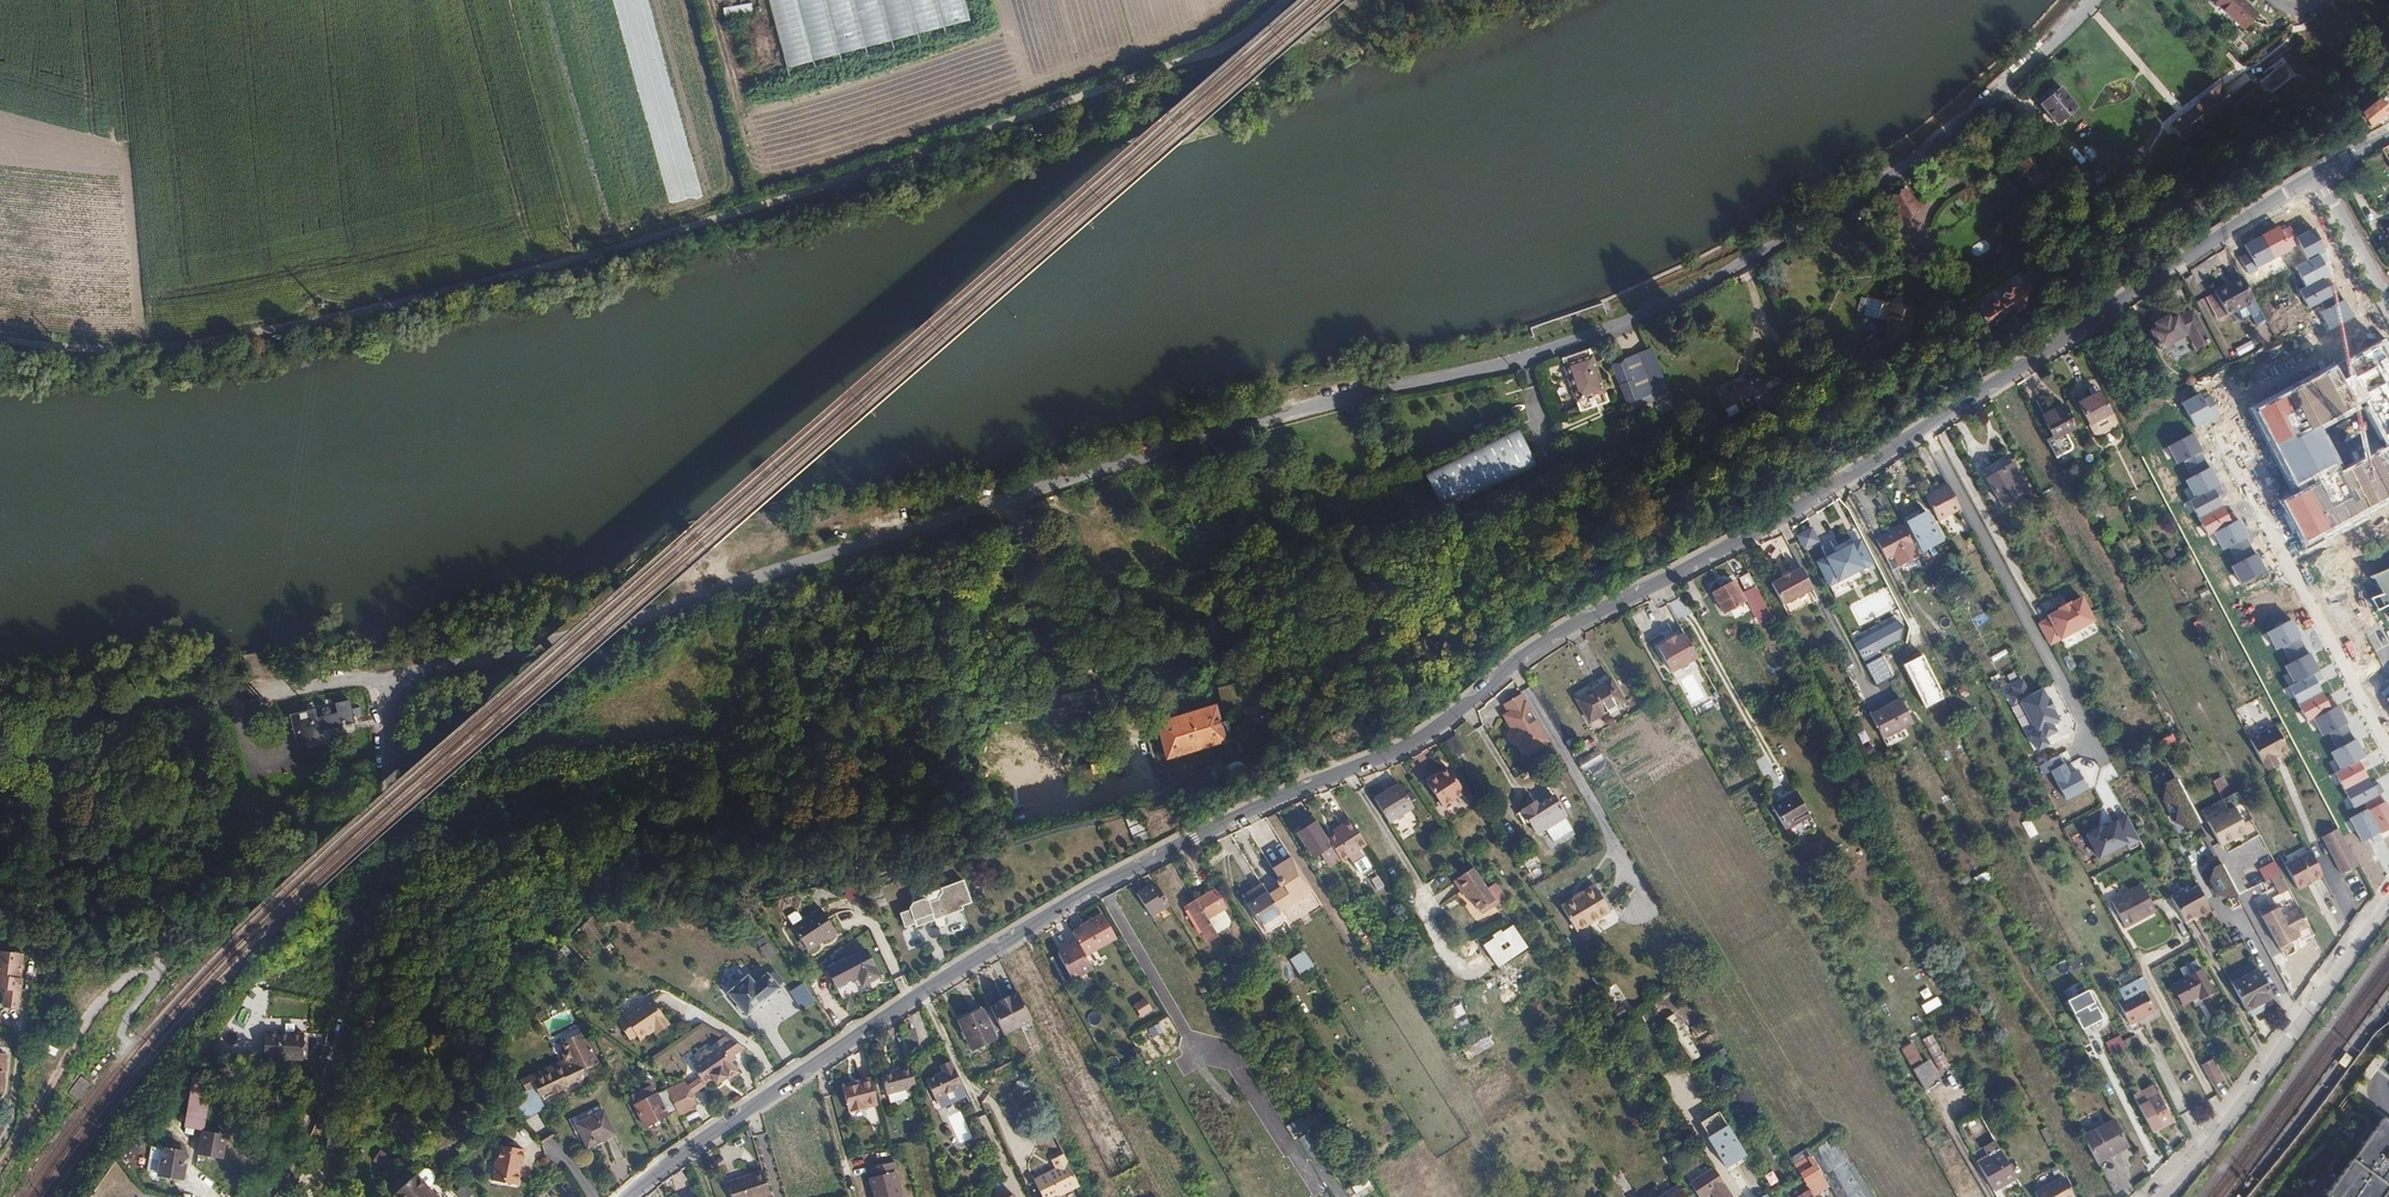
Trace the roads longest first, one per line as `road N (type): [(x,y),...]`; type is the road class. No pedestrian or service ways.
road 1 (residential): [(2316,175),(1867,466),(1554,636),(1422,739),(1209,825),(1044,916),(811,1061),(623,1196)]
road 2 (residential): [(387,679),(524,655),(1153,455),(1544,349),(1667,299),(1900,170),(1995,96),(2092,0)]
road 3 (unclassified): [(0,338),(94,349),(227,338),(580,258),(763,205),(1224,47),(1285,0)]
road 4 (residential): [(387,679),(388,823),(364,969),(301,1136),(262,1196)]
road 5 (residential): [(2388,900),(2206,1151),(2162,1196)]
road 6 (track): [(119,1043),(164,965),(122,986),(89,1019),(0,1161)]
road 7 (track): [(507,0),(527,74),(520,103),(504,112),(299,152)]
road 8 (track): [(763,205),(709,0)]
road 9 (residential): [(2316,175),(2382,295)]

